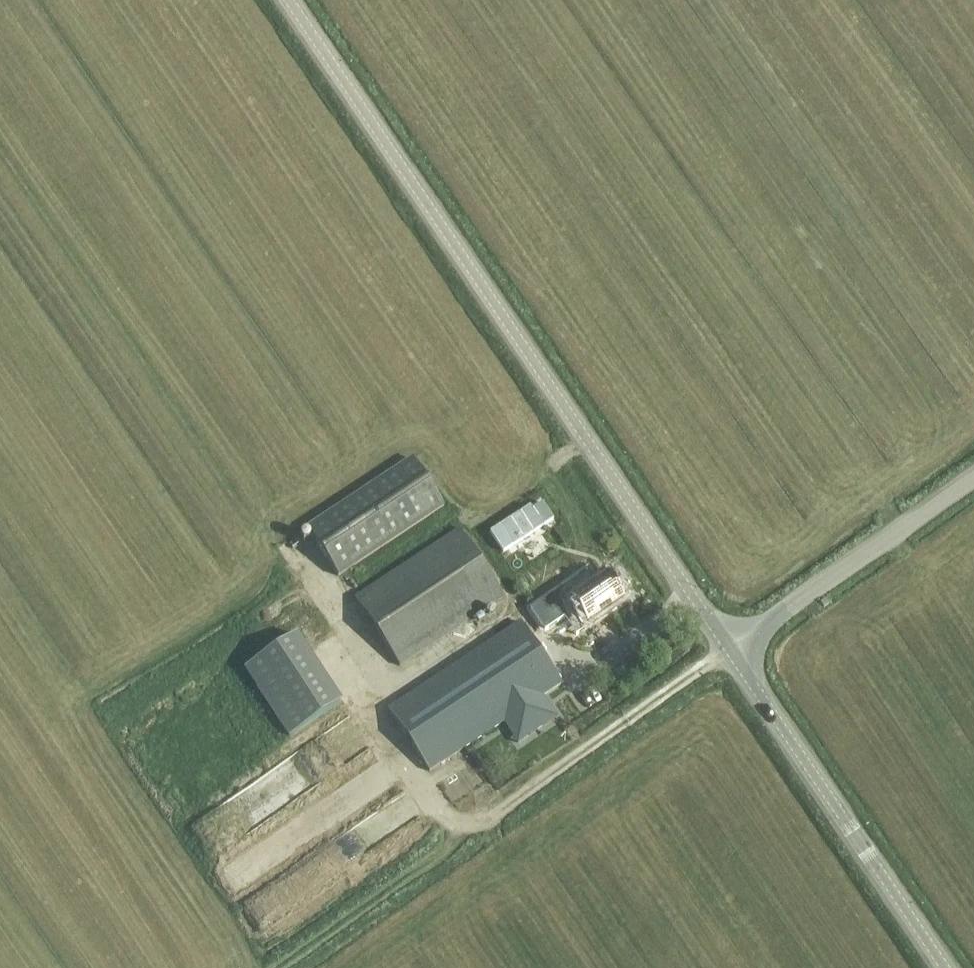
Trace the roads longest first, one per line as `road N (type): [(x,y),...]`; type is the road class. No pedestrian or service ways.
road 1 (unclassified): [(729,642),(292,0)]
road 2 (unclassified): [(951,967),(729,642)]
road 3 (unclassified): [(729,642),(973,469)]

